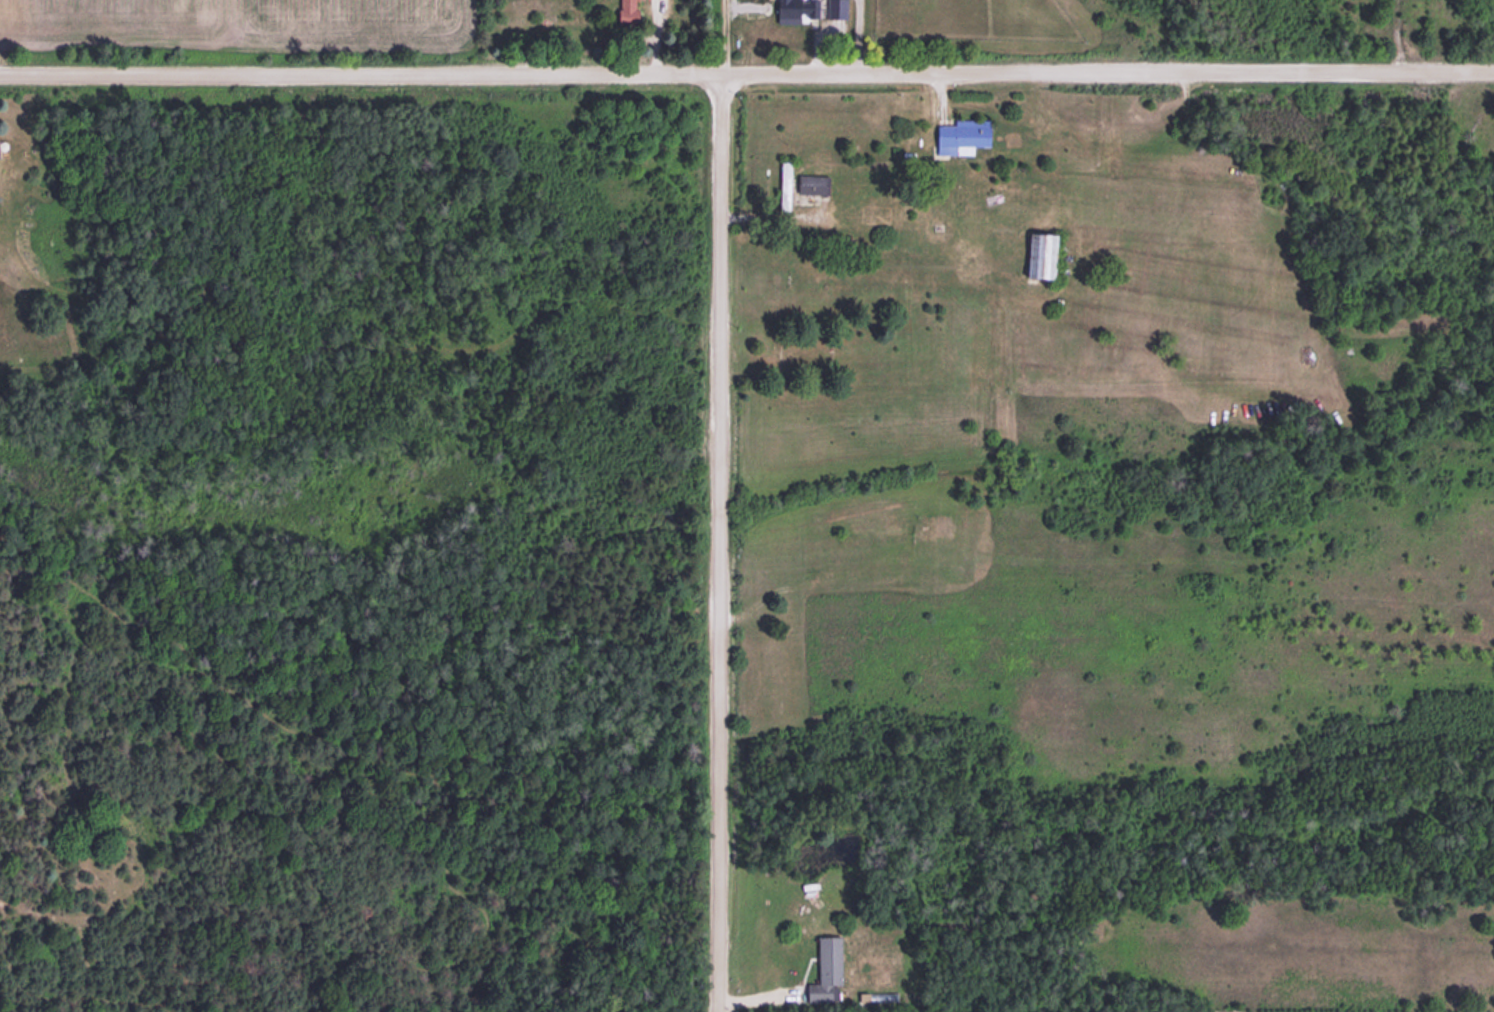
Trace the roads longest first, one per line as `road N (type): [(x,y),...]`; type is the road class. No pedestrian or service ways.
road 1 (residential): [(1493,66),(720,78),(0,77)]
road 2 (residential): [(719,1011),(720,78)]

